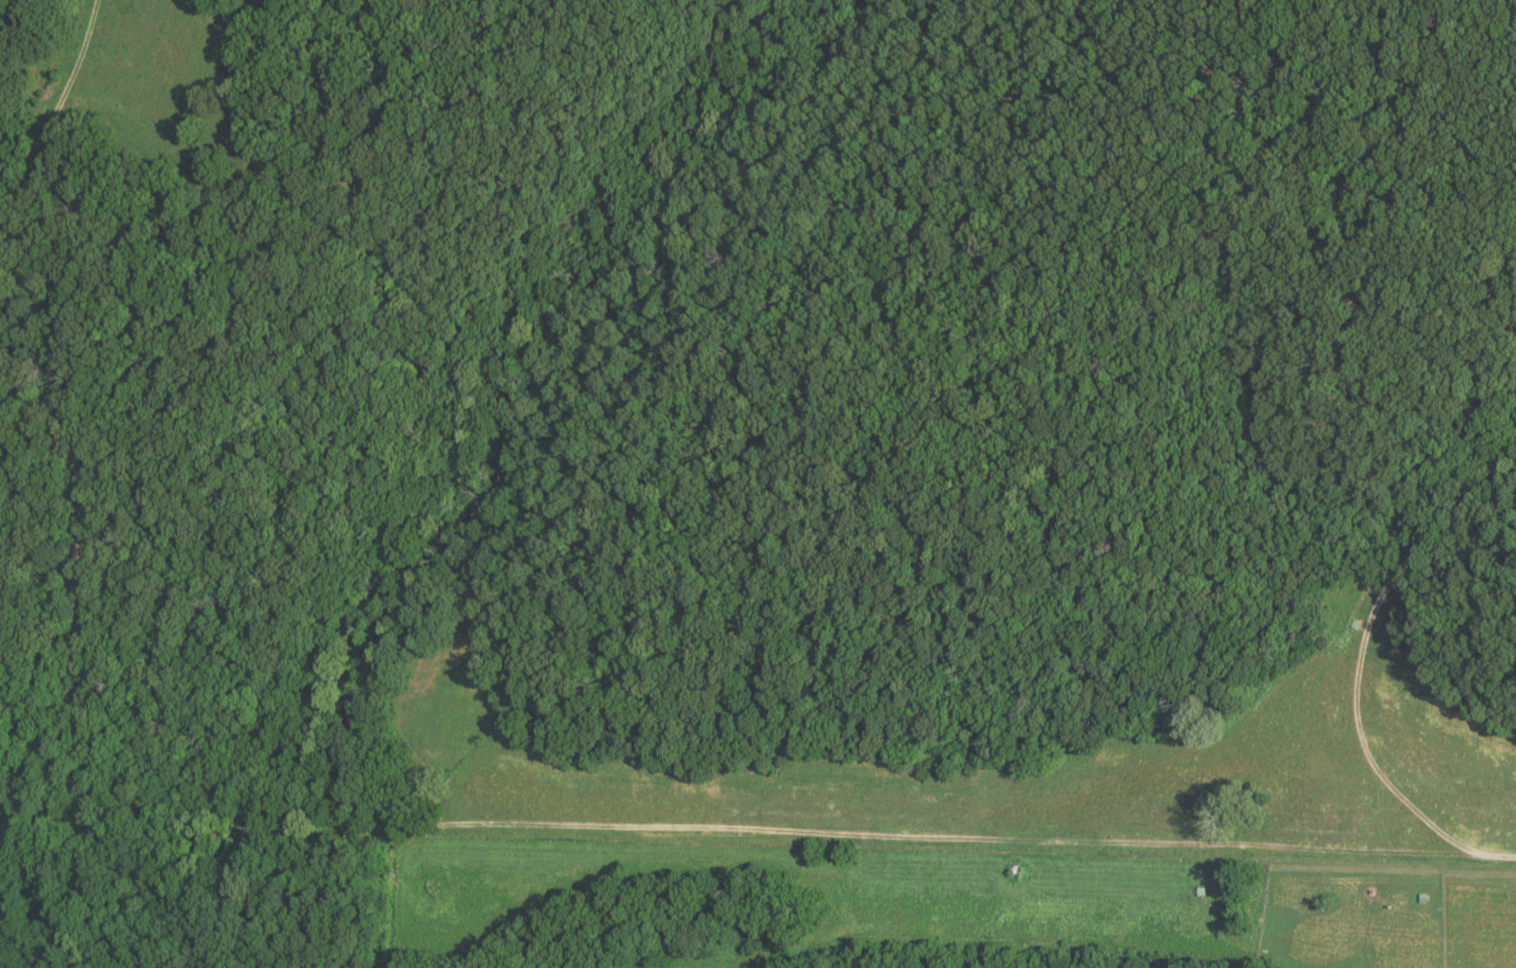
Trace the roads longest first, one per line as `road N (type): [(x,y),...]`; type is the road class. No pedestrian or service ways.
road 1 (track): [(1515,855),(384,820)]

